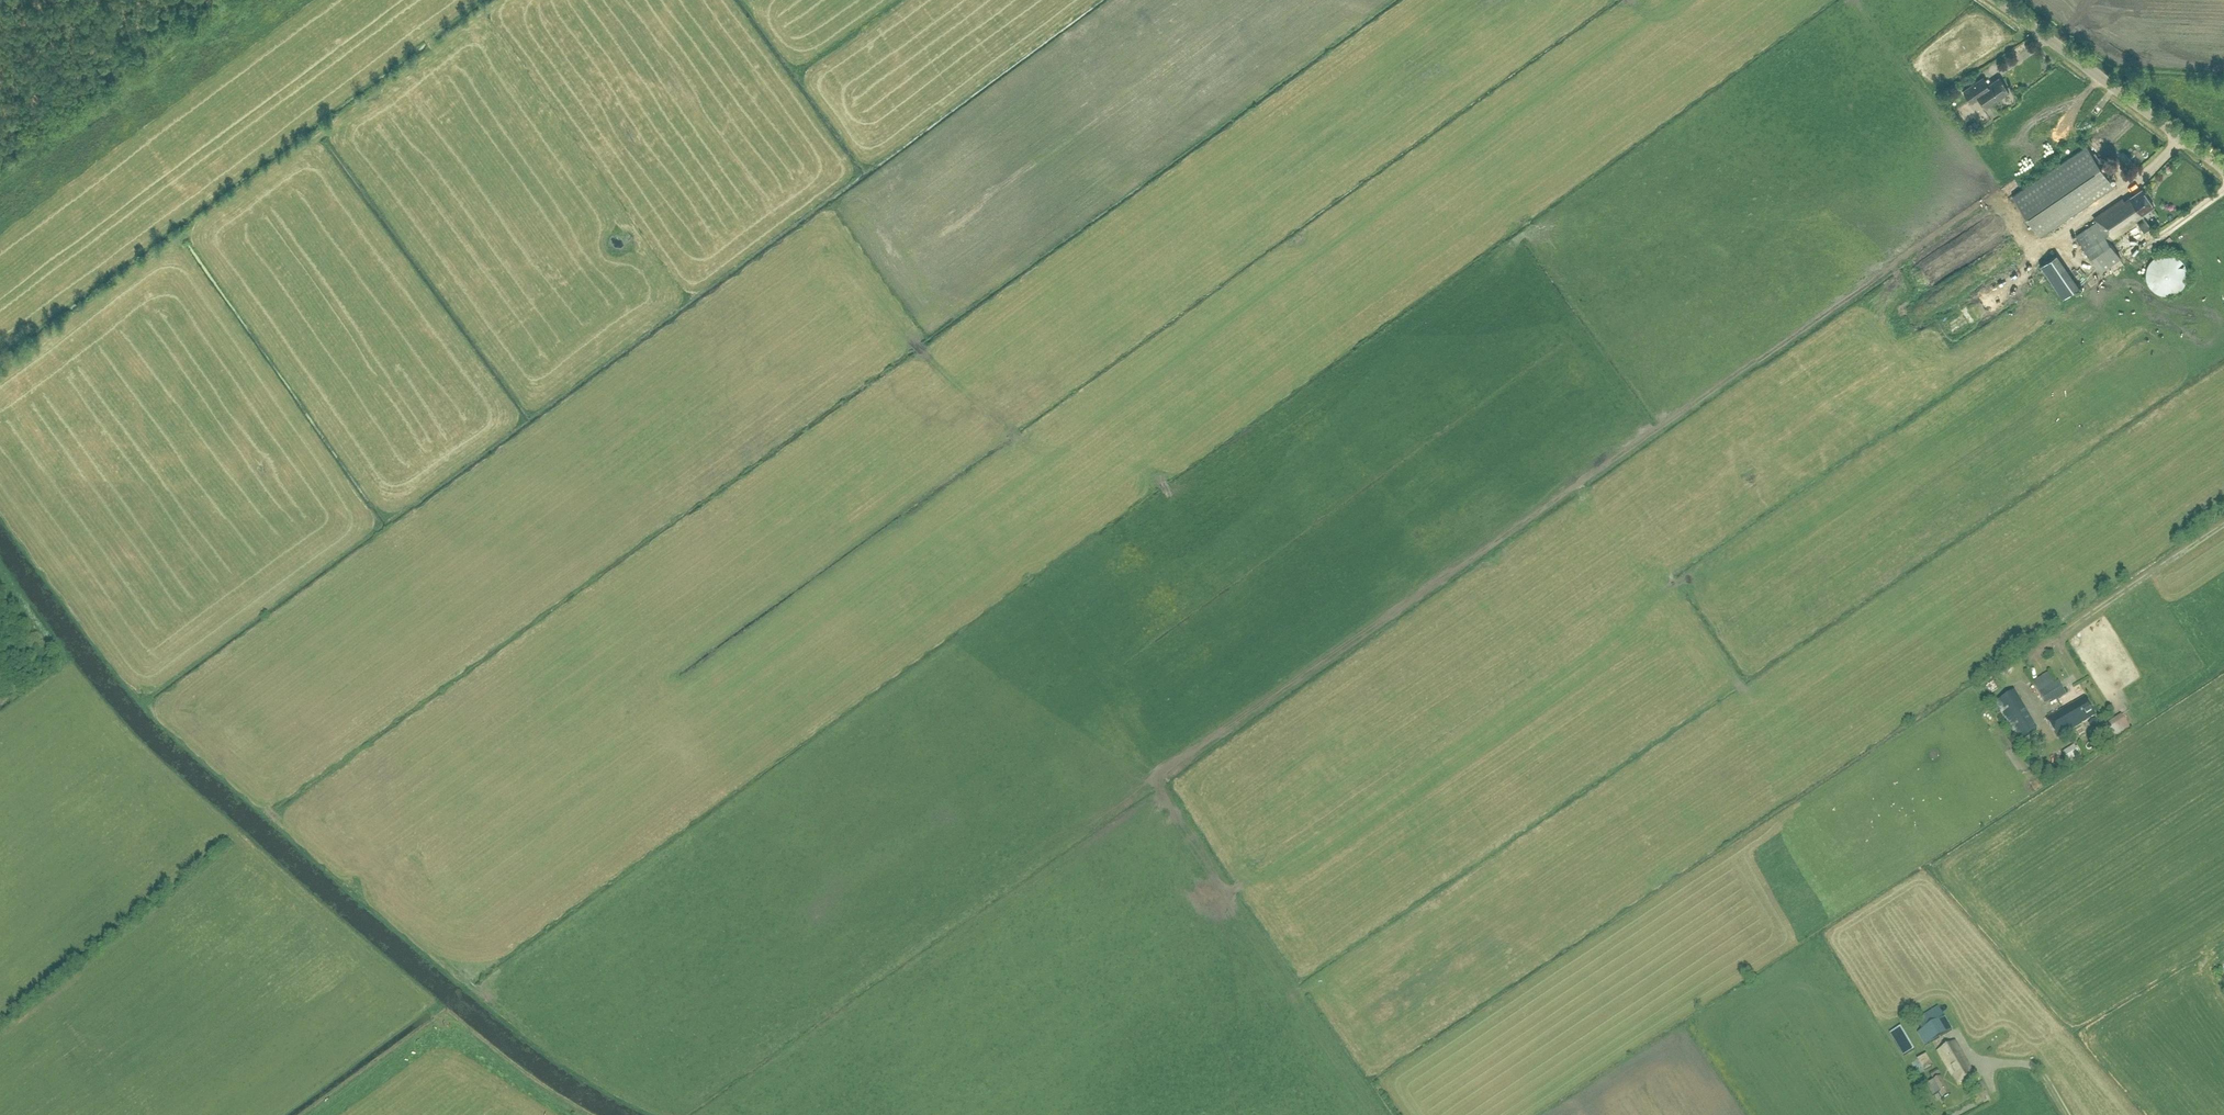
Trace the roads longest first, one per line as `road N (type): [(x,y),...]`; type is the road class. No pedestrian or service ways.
road 1 (tertiary): [(2223,168),(1997,0)]
road 2 (track): [(2065,632),(2223,526)]

